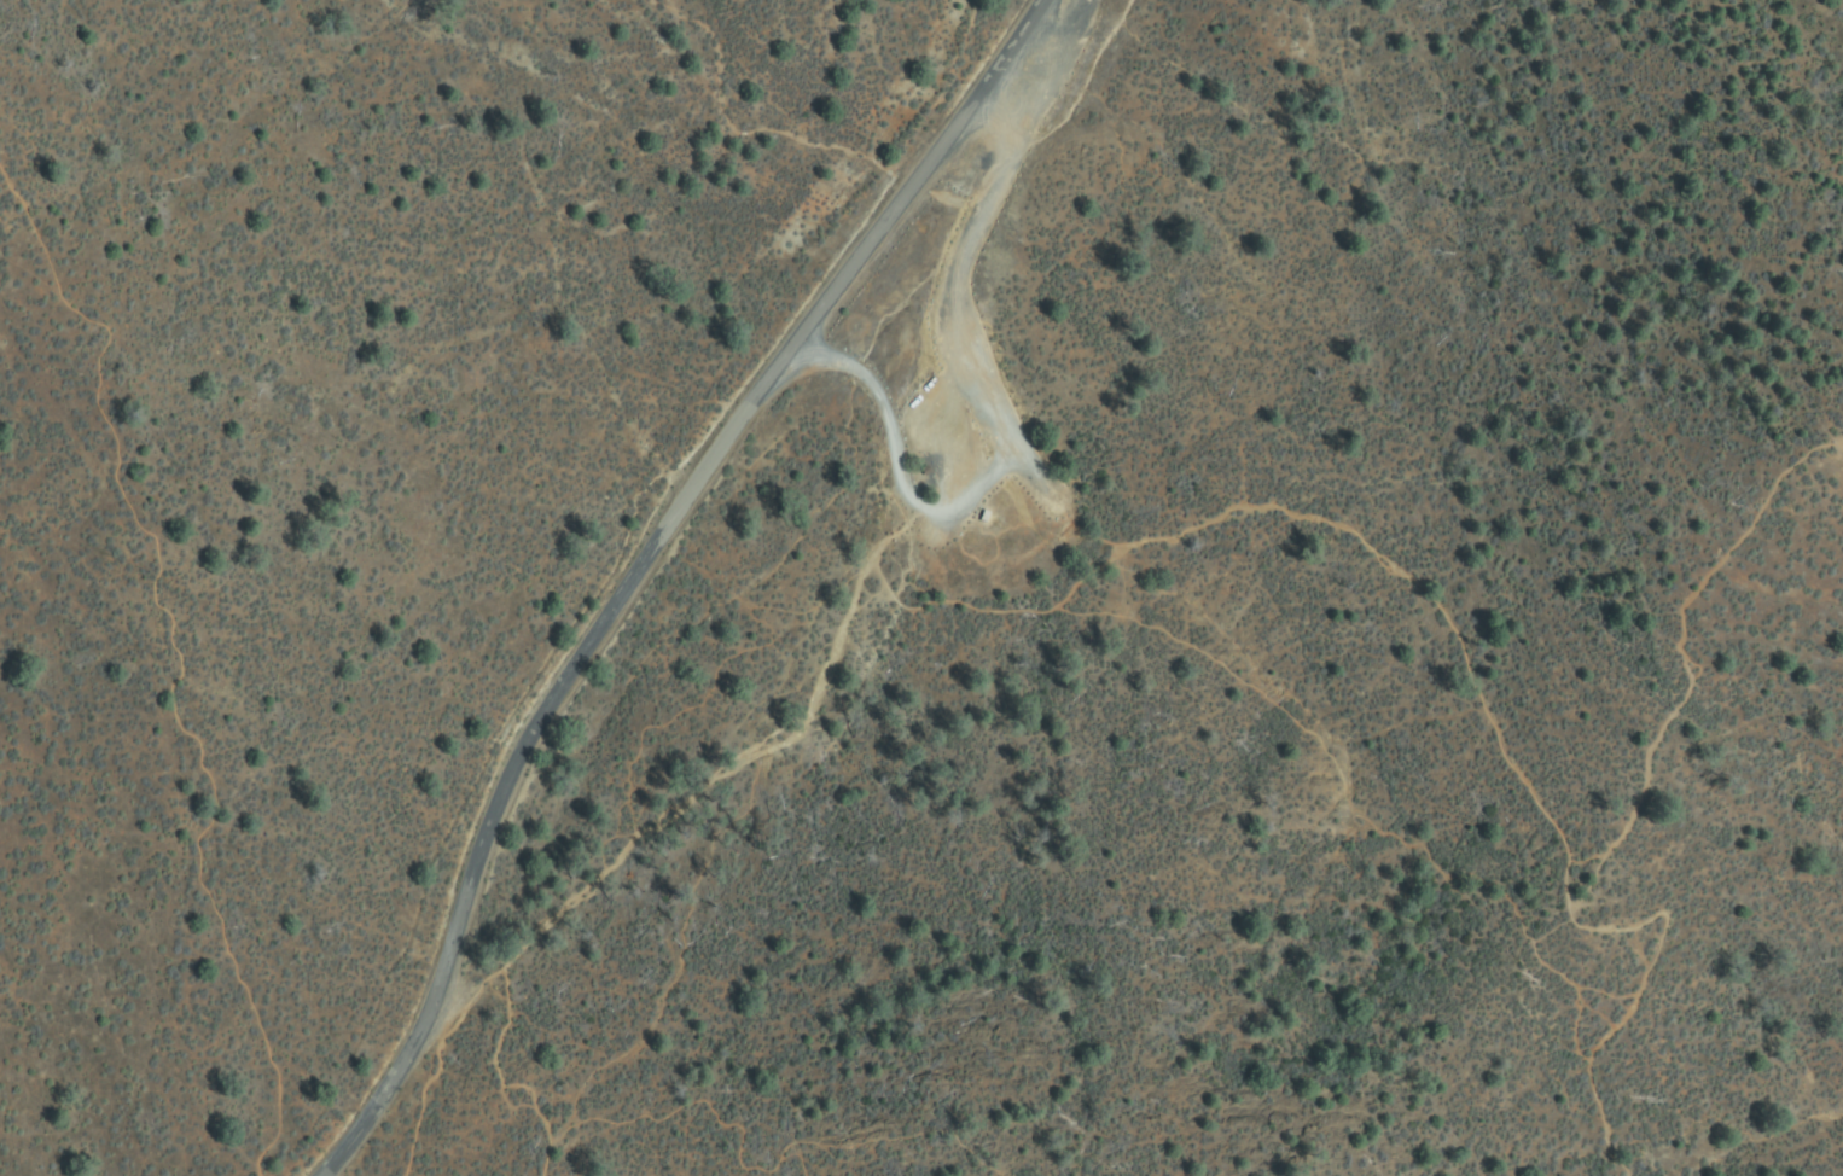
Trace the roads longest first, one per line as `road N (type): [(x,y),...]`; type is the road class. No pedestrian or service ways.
road 1 (residential): [(299,1175),(399,1034),(482,792),(516,723),(731,395),(911,163),(1019,0)]

